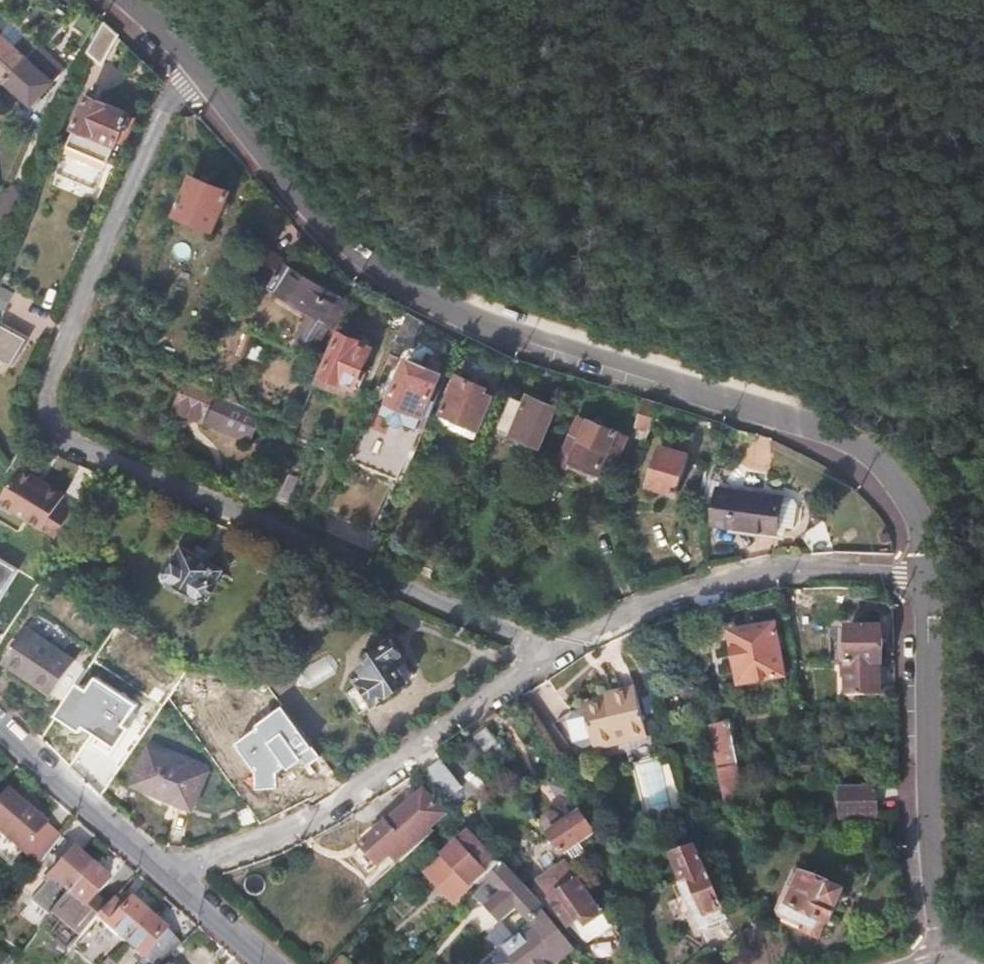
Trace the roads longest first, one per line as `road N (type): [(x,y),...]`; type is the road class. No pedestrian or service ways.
road 1 (residential): [(203,83),(46,383),(48,412),(61,438),(551,654)]
road 2 (residential): [(914,577),(903,495),(847,437),(406,286),(341,239),(203,83)]
road 3 (residential): [(164,871),(315,816),(551,654)]
road 4 (residential): [(951,963),(930,870),(914,577)]
road 5 (residential): [(551,654),(723,585),(914,577)]
road 6 (residential): [(164,871),(0,725)]
road 7 (residential): [(269,963),(164,871)]

